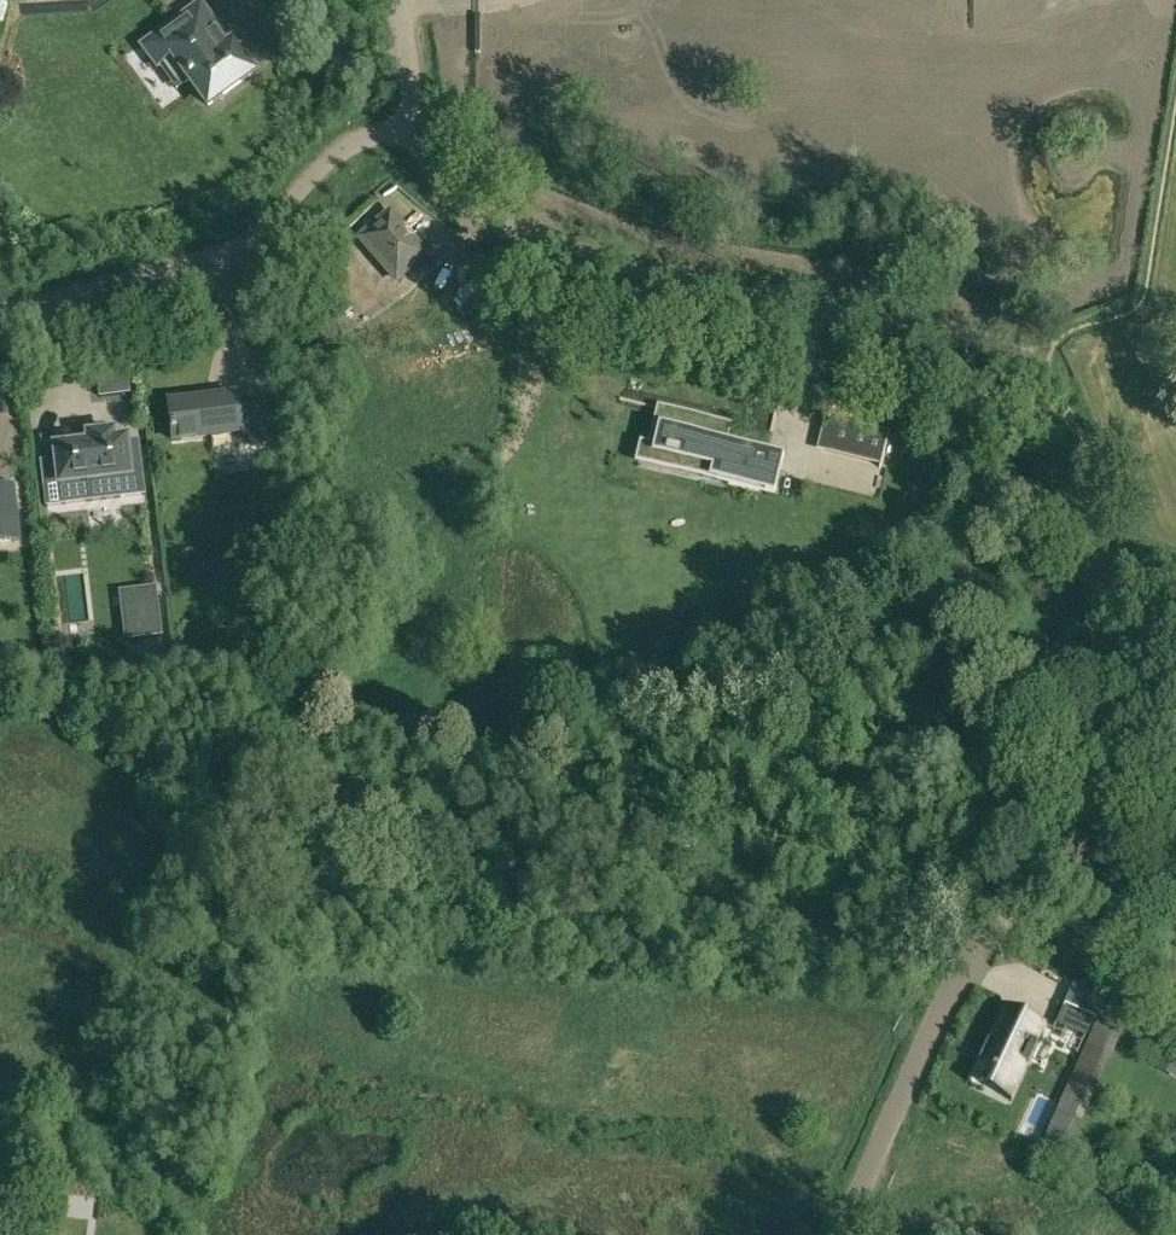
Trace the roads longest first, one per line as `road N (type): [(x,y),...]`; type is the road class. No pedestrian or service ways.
road 1 (unclassified): [(418,123),(432,173),(460,198),(552,245),(627,275),(958,333),(1044,375),(1072,424),(1101,618),(1093,766),(1079,814),(946,998),(836,1234)]
road 2 (residential): [(418,123),(329,158),(232,251),(0,313)]
road 3 (unclassified): [(397,0),(418,123)]

